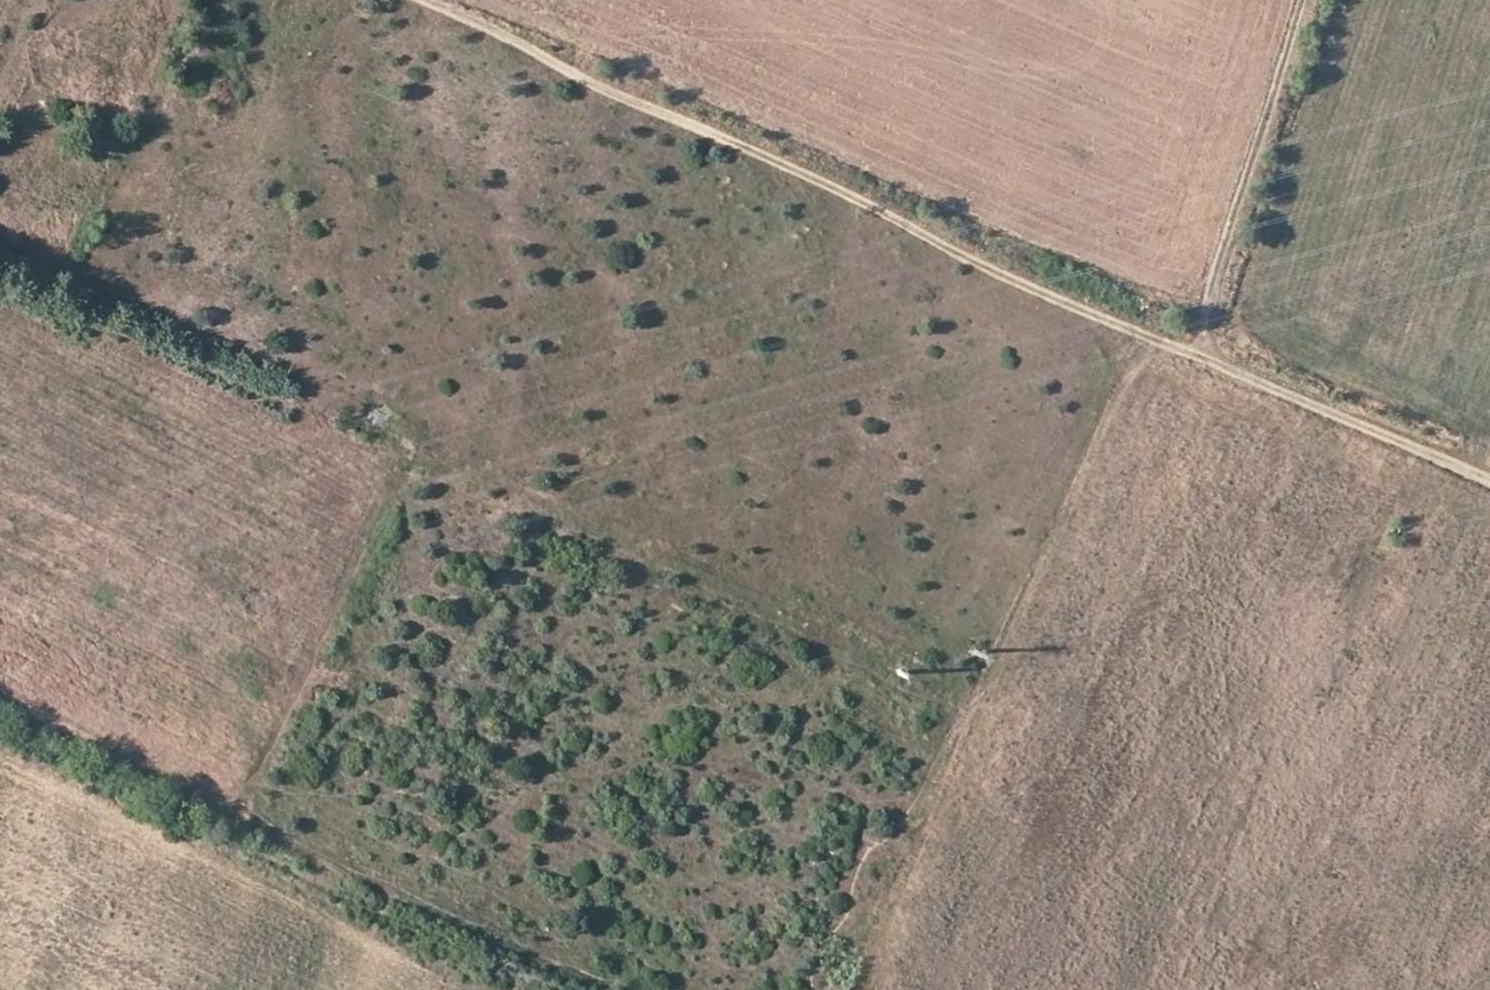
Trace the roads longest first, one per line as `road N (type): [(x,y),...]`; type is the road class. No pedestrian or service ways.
road 1 (track): [(1199,353),(426,0)]
road 2 (track): [(1320,0),(1258,137),(1199,353),(1489,476)]

